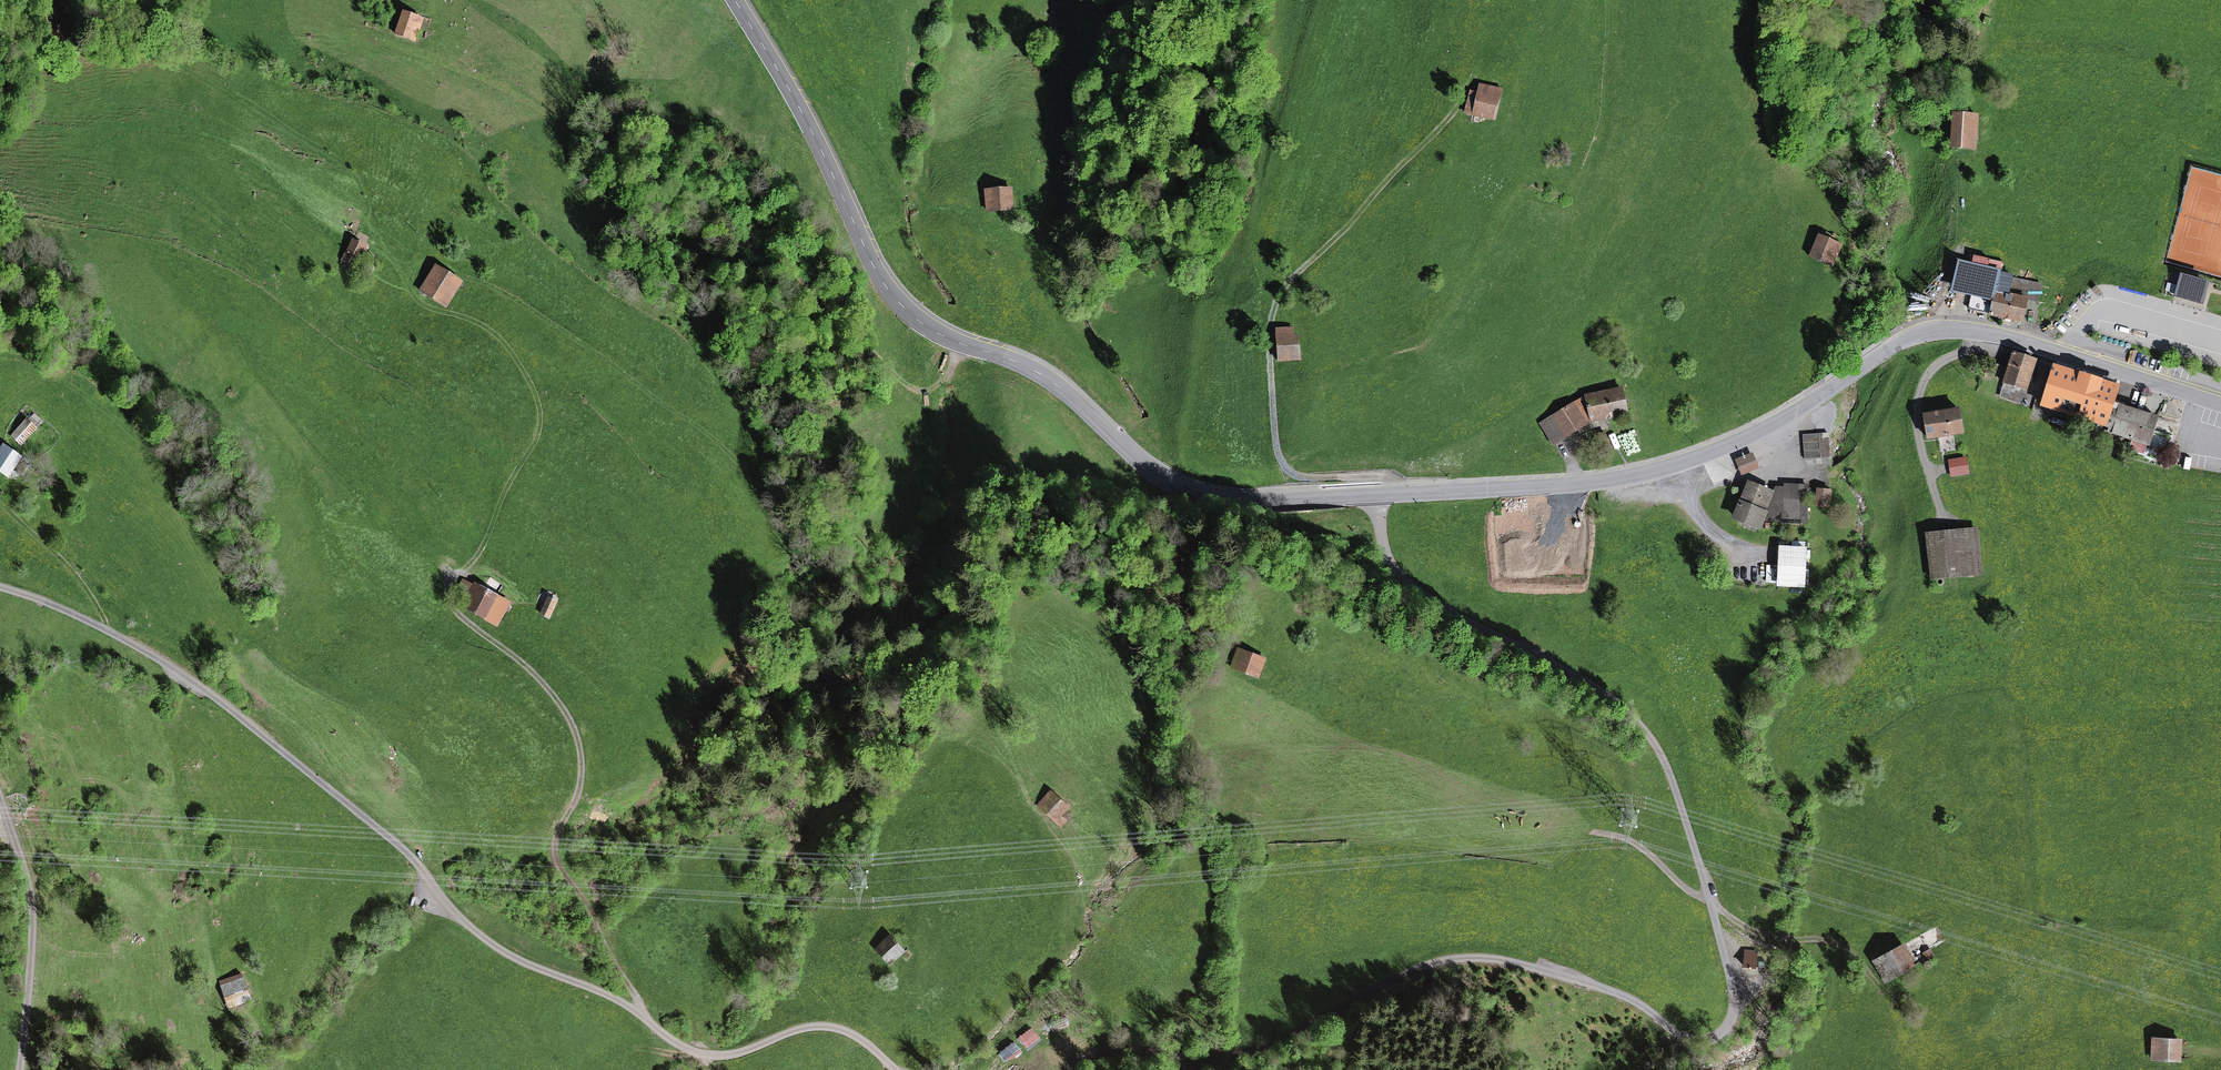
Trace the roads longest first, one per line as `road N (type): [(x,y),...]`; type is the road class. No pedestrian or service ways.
road 1 (unclassified): [(1376,496),(1381,551),(1405,583),(1585,681),(1635,721),(1668,772),(1713,913),(1732,987),(1727,1027),(1691,1039),(1630,999),(1476,957),(1394,978),(1258,1054),(1213,1062),(1104,1051),(1065,1069)]
road 2 (unclassified): [(896,1069),(866,1044),(827,1025),(727,1054),(698,1055),(670,1040),(611,996),(486,940),(388,837),(191,681),(108,630),(0,588)]
road 3 (track): [(1183,489),(1157,498),(1047,482),(1000,495),(935,619),(885,668),(835,680),(820,659),(792,546),(738,455),(464,271)]
road 4 (tertiary): [(2220,404),(1982,330),(1948,327),(1916,332),(1795,410),(1671,466),(1573,486),(1376,496)]
road 5 (tertiary): [(1376,496),(1234,501),(1183,489),(1144,464),(1055,383),(947,338),(899,303),(735,0)]
road 6 (track): [(641,1018),(555,852),(578,797),(577,735),(555,696),(463,620),(452,599),(451,583),(476,561),(541,423),(533,388),(489,330),(434,313)]
road 7 (track): [(963,344),(941,385),(916,390),(728,228),(487,78),(370,39)]
road 8 (track): [(1401,495),(1390,479),(1310,481),(1285,469),(1273,421),(1270,323),(1282,291),(1451,118),(1468,84)]
road 9 (unclassified): [(0,802),(32,902),(20,1069)]
road 10 (track): [(0,500),(89,589),(108,630)]
road 11 (track): [(1708,899),(1756,933),(1835,944),(1862,962)]

